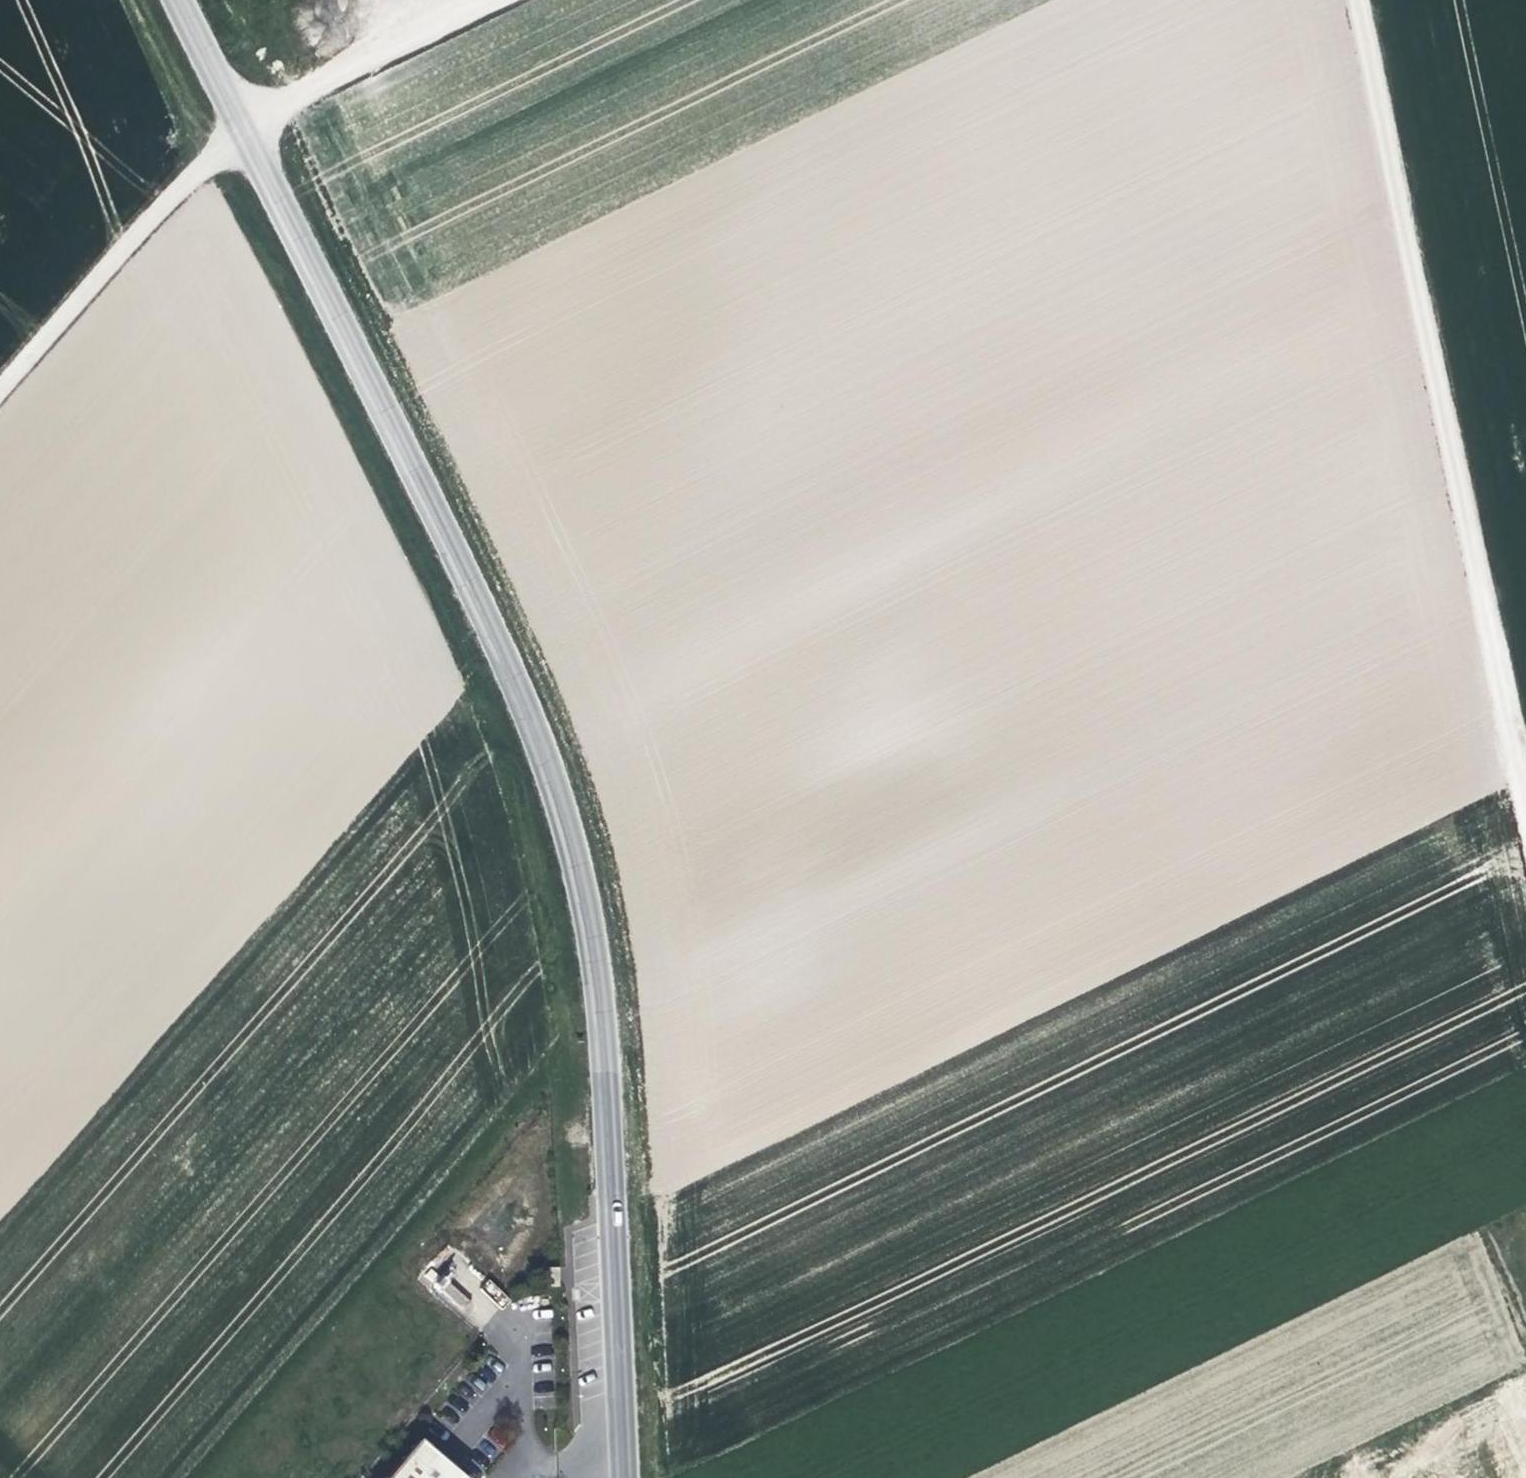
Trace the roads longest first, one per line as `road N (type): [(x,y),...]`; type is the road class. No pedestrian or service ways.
road 1 (tertiary): [(164,0),(300,242),(535,728),(575,867),(599,994),(624,1477)]
road 2 (track): [(1355,0),(1445,443),(1525,783)]
road 3 (track): [(0,390),(185,178),(240,131),(492,0)]

